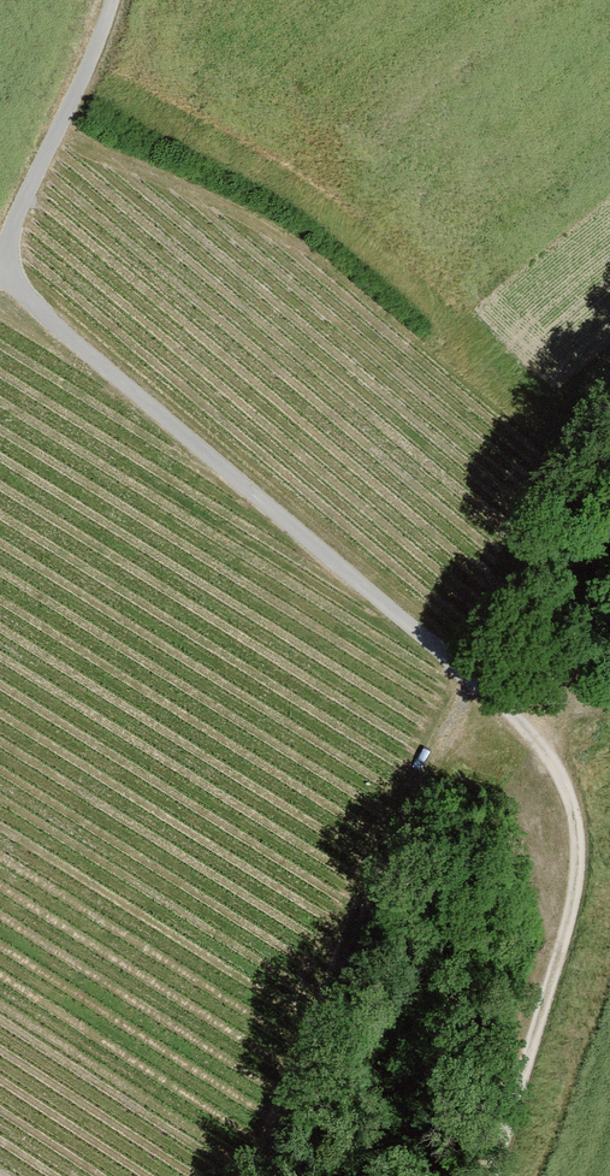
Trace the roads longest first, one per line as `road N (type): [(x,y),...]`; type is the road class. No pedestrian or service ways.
road 1 (track): [(0,274),(489,689)]
road 2 (track): [(490,1175),(576,870),(572,806),(554,758),(489,689)]
road 3 (track): [(112,0),(0,255)]

